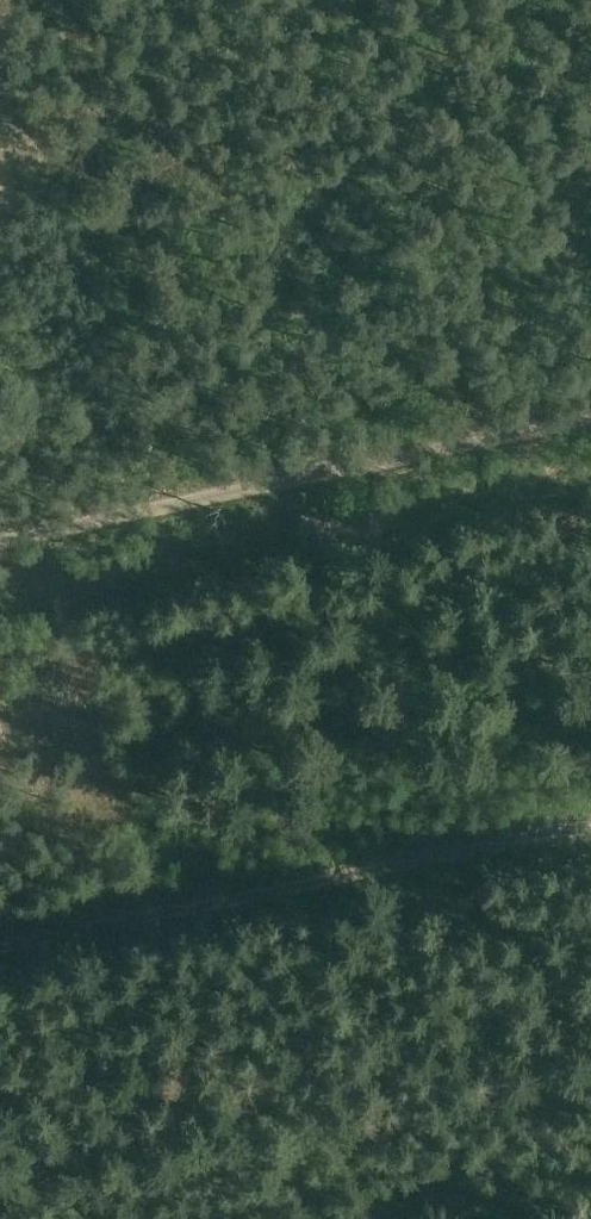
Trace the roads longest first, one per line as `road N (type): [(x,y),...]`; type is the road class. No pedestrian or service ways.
road 1 (track): [(0,540),(590,417)]
road 2 (track): [(590,830),(421,858),(0,952)]

